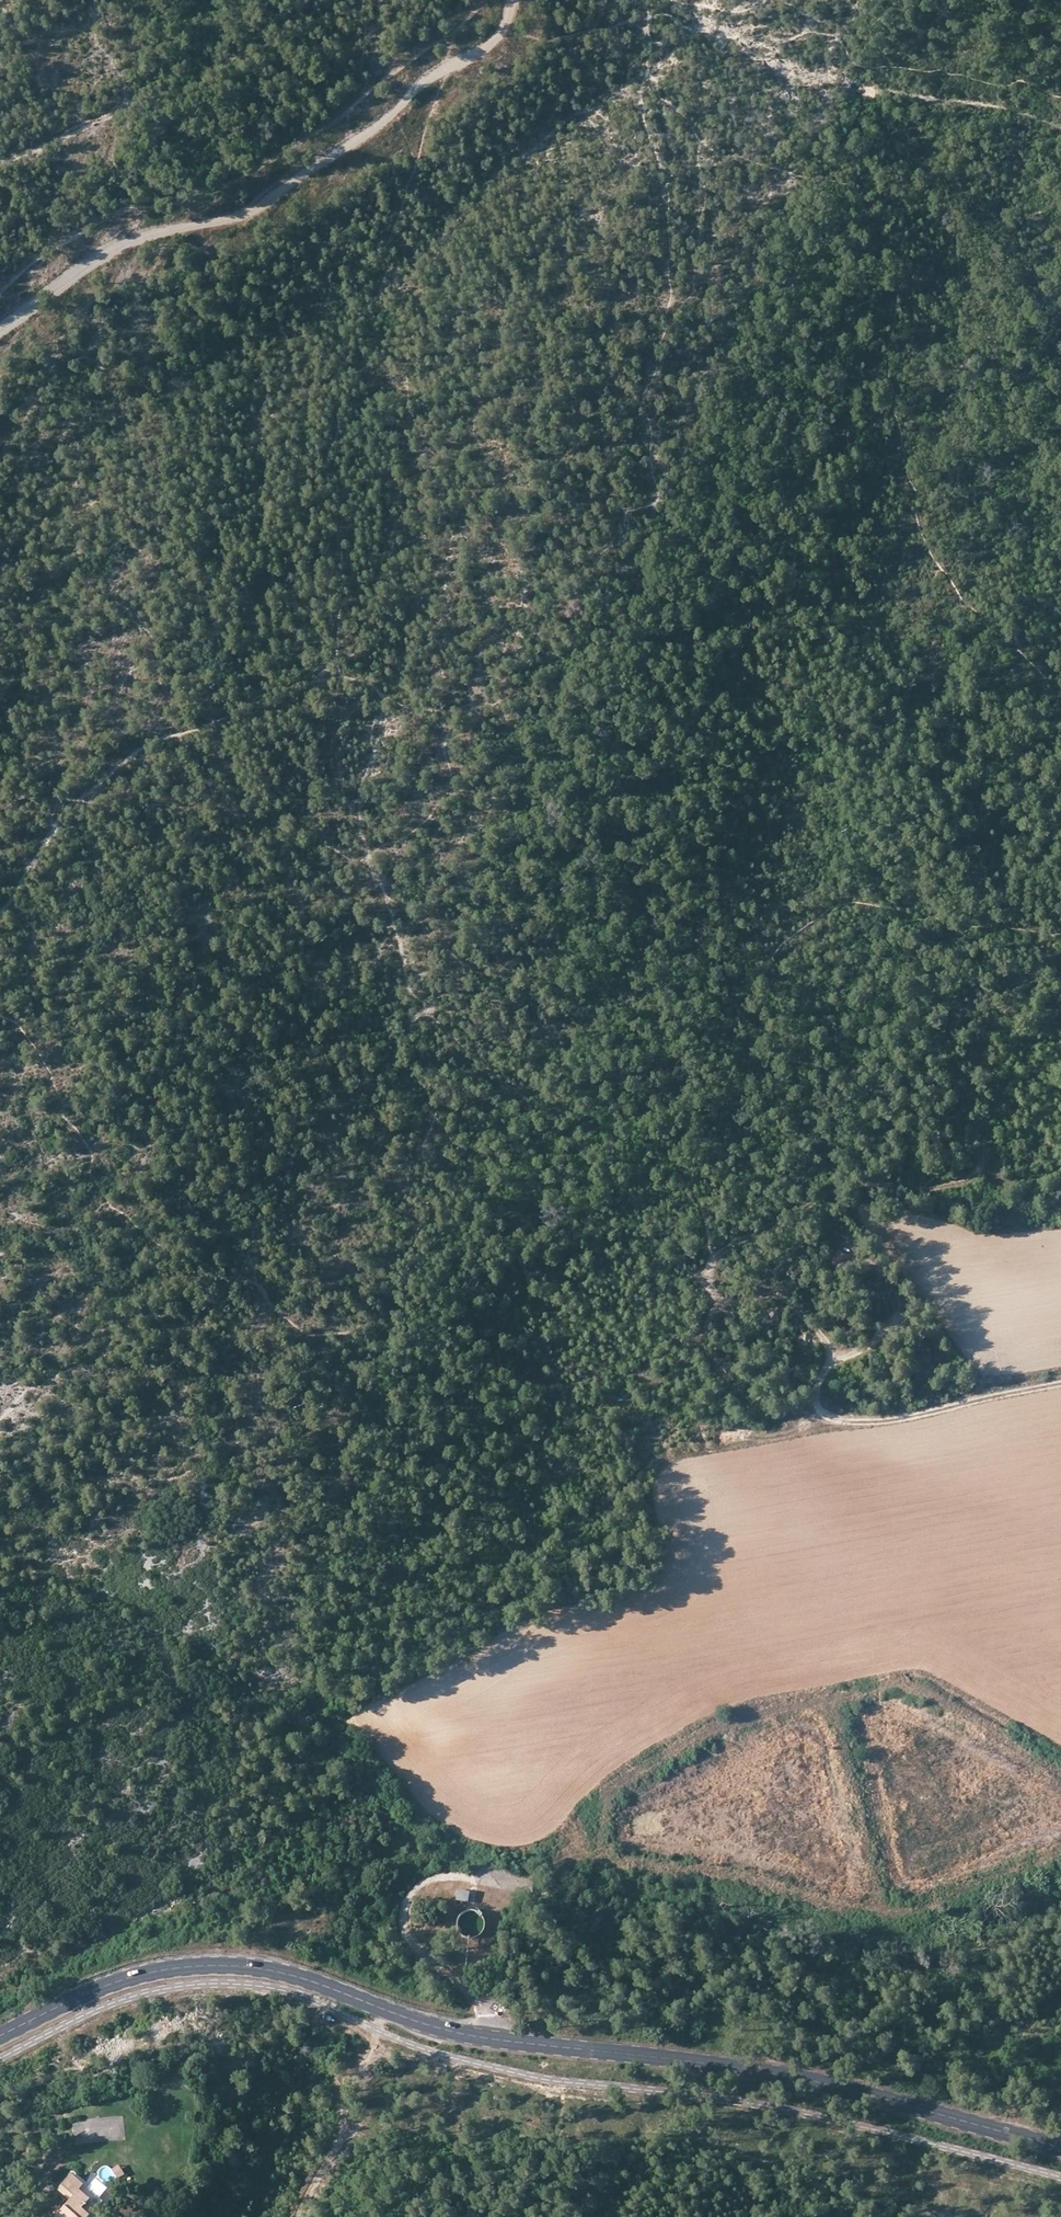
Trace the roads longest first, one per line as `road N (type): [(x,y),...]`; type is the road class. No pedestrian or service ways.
road 1 (track): [(1060,1385),(910,1417),(841,1420),(816,1399),(828,1370),(826,1349),(795,1307),(771,1297),(727,1303),(705,1276),(735,1241),(840,1186),(937,1187),(973,1176),(981,1167),(972,1069)]
road 2 (track): [(0,331),(132,240),(254,211),(396,114),(427,79),(486,49),(504,32),(512,0)]
road 3 (secondary): [(488,2039),(779,2074),(1060,2148)]
road 4 (secondary): [(0,2037),(129,1978),(221,1966),(281,1973),(488,2039)]
road 5 (unclassified): [(517,1879),(434,1880),(418,1887),(405,1910),(410,1942),(477,2000),(488,2039)]
road 6 (track): [(299,2216),(385,2010)]
road 7 (track): [(828,1370),(871,1340),(904,1303),(858,1258)]

